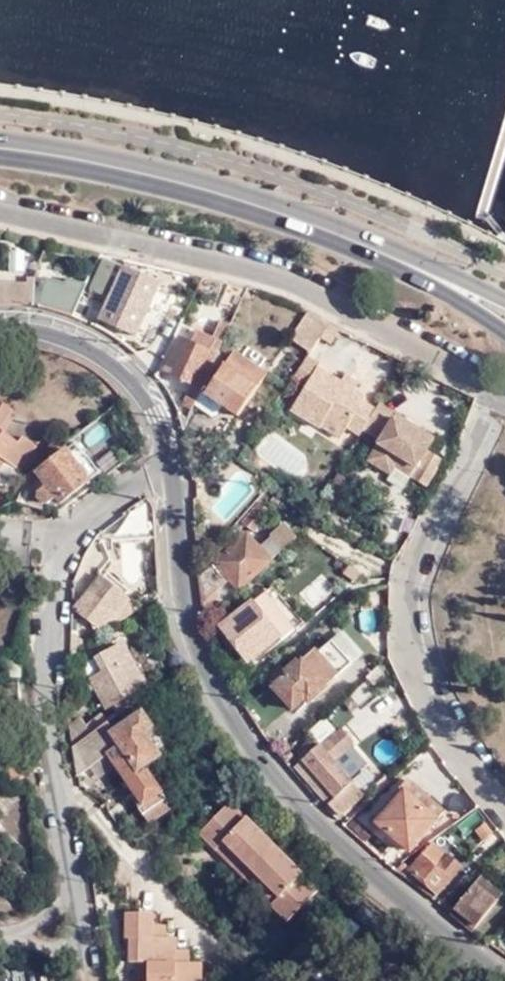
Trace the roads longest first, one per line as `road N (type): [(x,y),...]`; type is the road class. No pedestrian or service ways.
road 1 (tertiary): [(504,980),(277,779),(207,676),(184,585),(171,467)]
road 2 (residential): [(0,206),(263,268),(504,389)]
road 3 (residential): [(504,811),(427,696),(409,637),(408,587),(418,554),(490,411)]
road 4 (residential): [(71,540),(48,626),(49,724),(82,927)]
road 5 (secondary): [(0,147),(153,176),(355,241)]
road 6 (tertiary): [(171,467),(137,384),(102,352),(65,335),(0,331)]
road 7 (secondary): [(355,241),(504,335)]
road 8 (secondary): [(504,301),(355,241)]
road 9 (residential): [(171,467),(71,540)]

